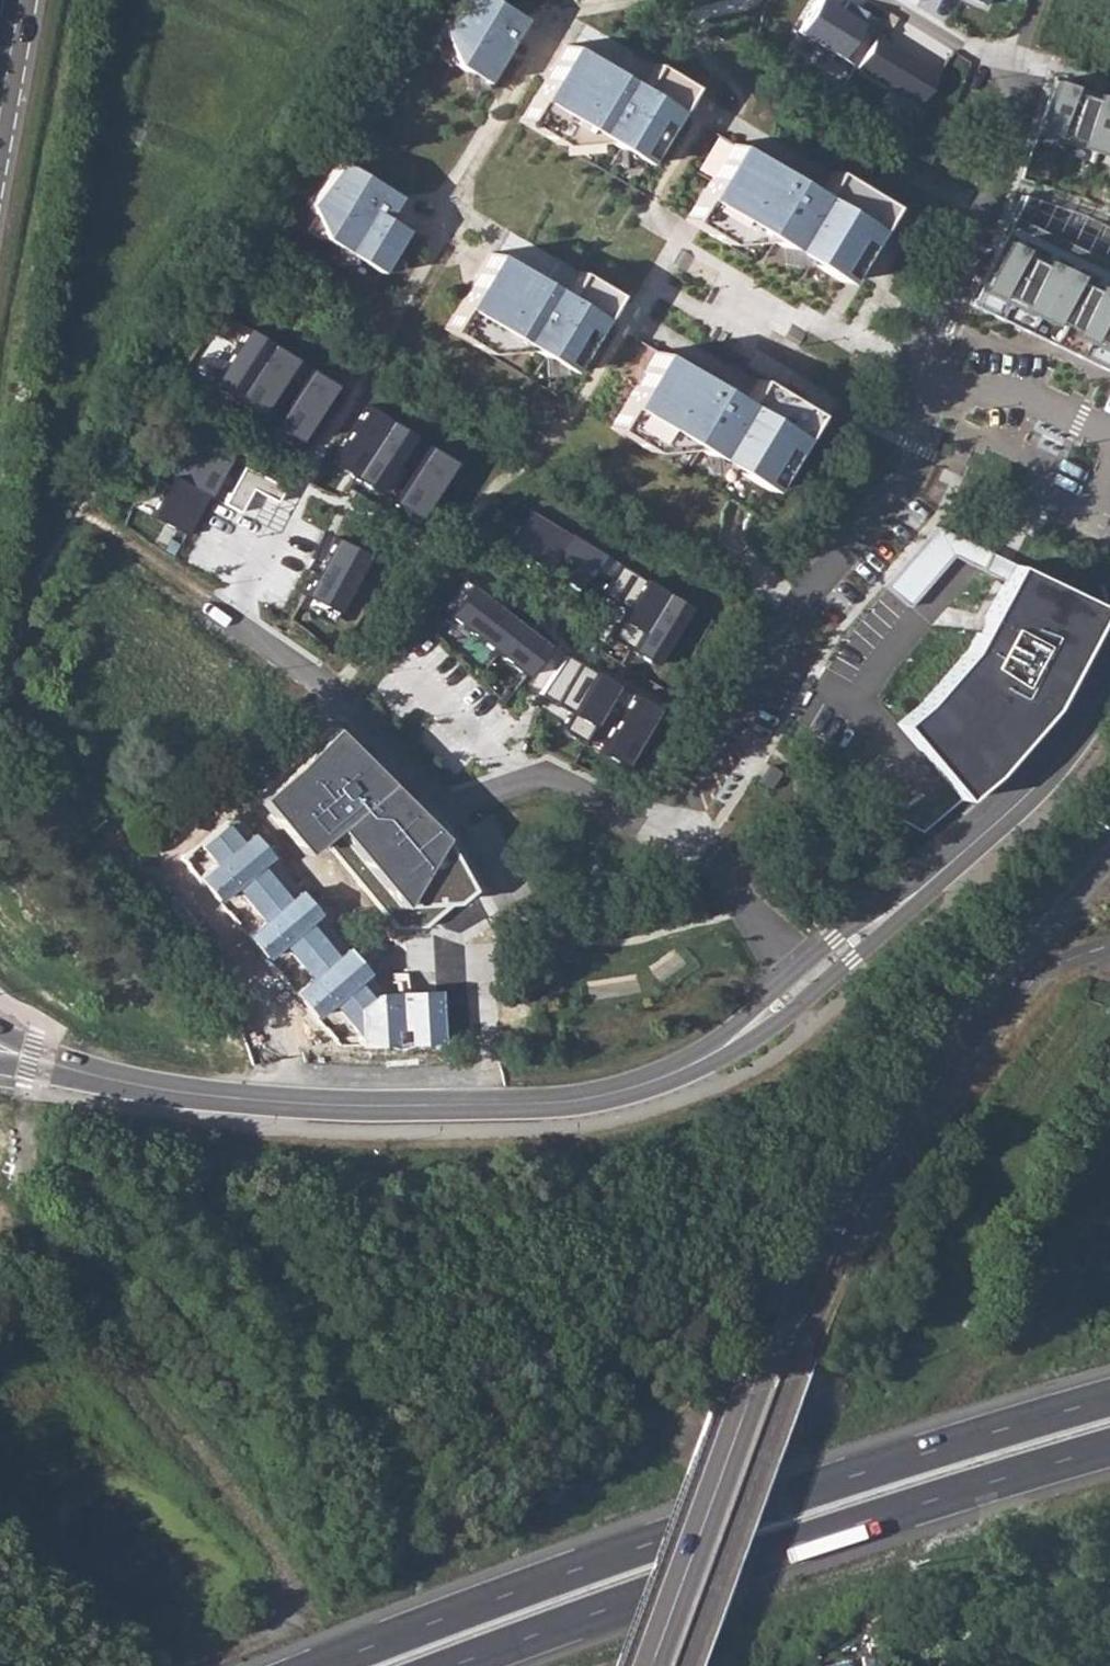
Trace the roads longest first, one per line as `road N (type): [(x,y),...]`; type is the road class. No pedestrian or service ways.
road 1 (secondary): [(642,1665),(740,1397),(849,1182),(957,1025),(1109,846)]
road 2 (motorway): [(1109,1398),(791,1496),(322,1665)]
road 3 (secondary): [(55,1064),(136,1084),(281,1101),(552,1104),(629,1092),(687,1068),(806,983)]
road 4 (motorway): [(453,1665),(804,1541),(1109,1448)]
road 5 (residential): [(926,358),(911,464),(803,607),(670,822)]
road 6 (secondary): [(806,983),(1035,787),(1109,674)]
road 7 (residential): [(1018,63),(1040,78),(994,218),(926,358)]
road 8 (residential): [(449,808),(337,695),(219,612)]
road 9 (residential): [(670,822),(544,774),(449,808)]
road 10 (residential): [(806,983),(670,822)]
road 11 (residential): [(1109,436),(926,358)]
road 12 (residential): [(880,0),(963,52),(1018,63)]
road 13 (secondary): [(21,0),(0,122)]

